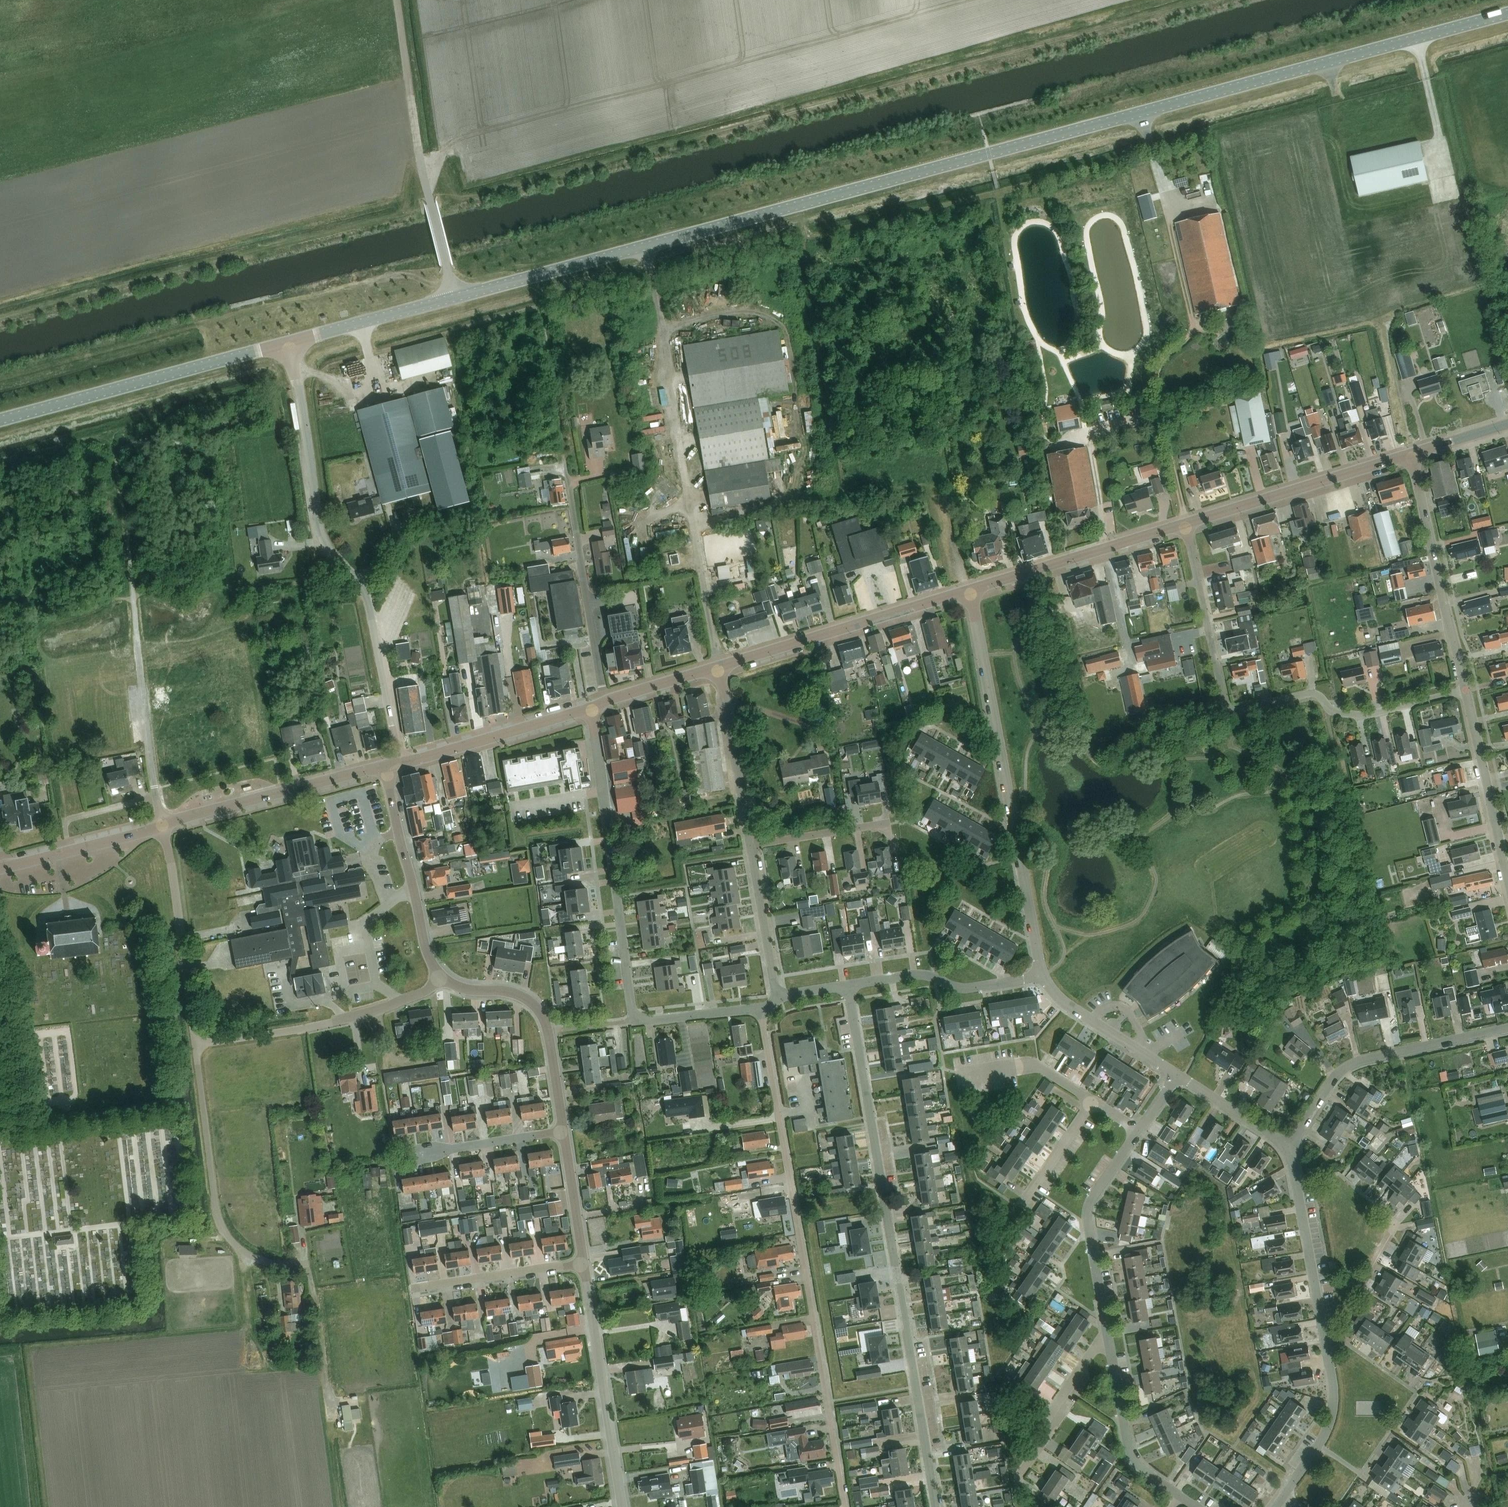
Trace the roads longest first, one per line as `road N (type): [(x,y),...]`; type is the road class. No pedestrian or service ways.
road 1 (unclassified): [(454,299),(1507,14)]
road 2 (residential): [(937,1506),(848,985)]
road 3 (residential): [(845,1506),(762,1010)]
road 4 (unclassified): [(762,1010),(633,1020),(591,709)]
road 5 (residential): [(401,761),(360,584),(323,542),(315,514),(290,342)]
road 6 (residential): [(1465,691),(1359,715),(1341,714),(1312,693),(1233,709),(1184,523)]
road 7 (unclassified): [(1041,975),(970,589)]
road 8 (unclassified): [(1283,1497),(1332,1422),(1291,1147)]
road 9 (unclassified): [(605,703),(552,396)]
road 10 (unclassified): [(454,299),(417,147),(397,0)]
road 11 (unclassified): [(0,420),(290,342)]
road 12 (secondary): [(716,668),(970,589)]
road 13 (residential): [(1291,1147),(1337,1076),(1358,1061),(1507,1028)]
road 14 (residential): [(195,1045),(222,1228),(251,1256),(285,1265)]
road 15 (residential): [(440,975),(423,993),(346,1019),(195,1045)]
road 16 (unclassified): [(622,1506),(584,1264)]
road 17 (unclassified): [(1465,691),(1410,453)]
road 18 (secondary): [(1184,523),(1410,453)]
road 19 (unclassified): [(163,826),(133,594)]
road 20 (unclassified): [(563,1133),(537,1008),(522,996),(469,990),(440,975)]
road 21 (secondary): [(163,826),(385,765)]
road 22 (residential): [(163,826),(195,1045)]
road 23 (unclassified): [(440,975),(426,951),(385,765)]
road 24 (residential): [(1108,1330),(1089,1214),(1138,1131)]
road 25 (unclassified): [(848,985),(913,974),(965,990),(1041,975)]
road 26 (secondary): [(401,761),(591,709)]
road 27 (unclassified): [(1507,881),(1465,691)]
road 28 (residential): [(1183,1497),(1135,1463),(1108,1330)]
road 29 (residential): [(1119,712),(1110,675),(1133,668),(1106,548)]
road 30 (unclassified): [(749,847),(716,668)]
road 31 (residential): [(1016,1478),(1108,1330)]
road 32 (unclassified): [(1177,1076),(1056,999),(1041,975)]
road 33 (residential): [(584,1264),(415,1290)]
road 34 (unclassified): [(290,342),(454,299)]
road 35 (secondary): [(0,868),(163,826)]
road 36 (unclassified): [(775,1000),(749,847)]
road 37 (residential): [(415,1155),(563,1133)]
road 38 (residential): [(1093,1101),(1029,1064),(957,1074)]
road 39 (residential): [(749,847),(890,824)]
road 40 (secondary): [(970,589),(1106,548)]
road 41 (unclassified): [(1291,1147),(1177,1076)]
road 42 (unclassified): [(584,1264),(563,1133)]
road 43 (residential): [(1024,1201),(1093,1101)]

